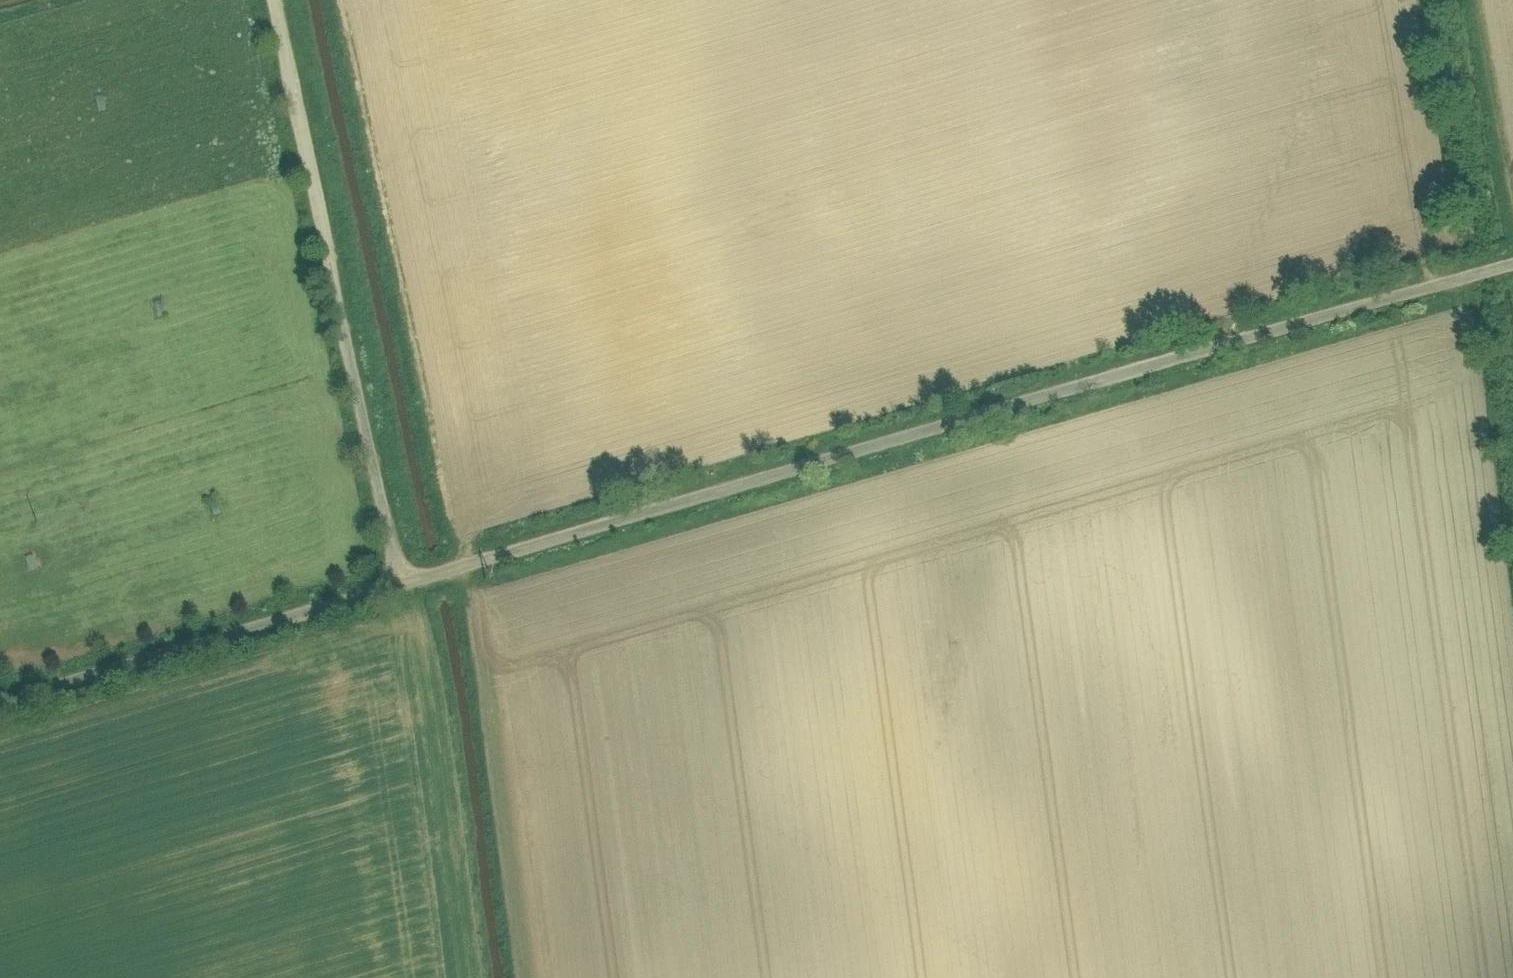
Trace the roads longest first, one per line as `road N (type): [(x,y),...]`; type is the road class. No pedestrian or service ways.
road 1 (unclassified): [(1512,250),(0,697)]
road 2 (track): [(263,0),(387,577)]

